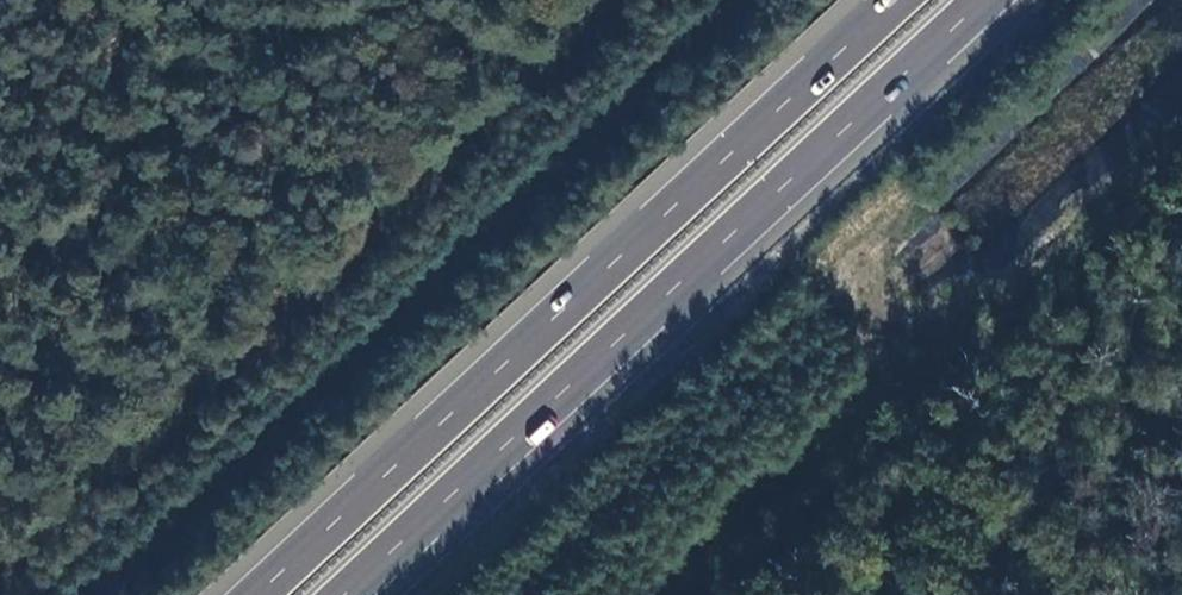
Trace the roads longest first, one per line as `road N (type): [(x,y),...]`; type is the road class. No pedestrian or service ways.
road 1 (motorway): [(896,0),(259,594)]
road 2 (motorway): [(348,594),(982,0)]

